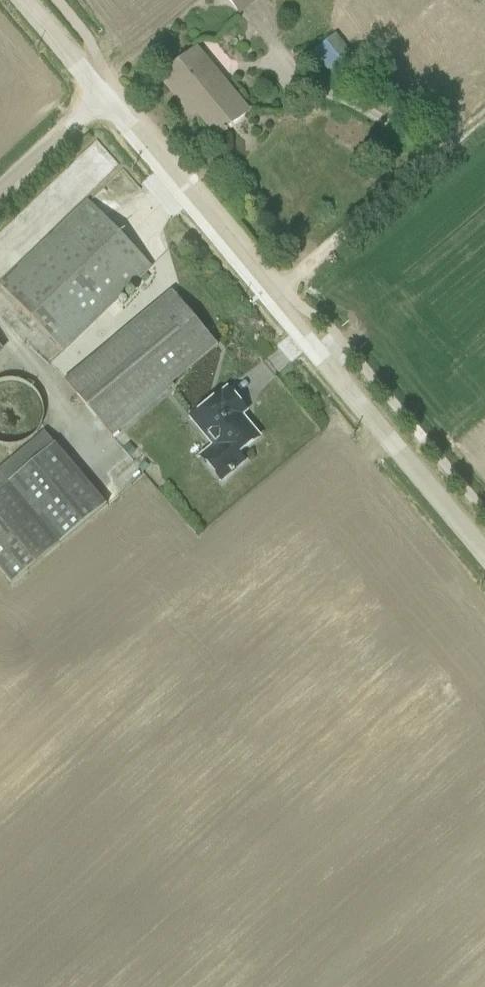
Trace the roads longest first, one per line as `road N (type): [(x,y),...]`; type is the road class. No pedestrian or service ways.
road 1 (tertiary): [(484,558),(101,97)]
road 2 (unclassified): [(0,190),(101,97)]
road 3 (tertiary): [(101,97),(20,0)]

